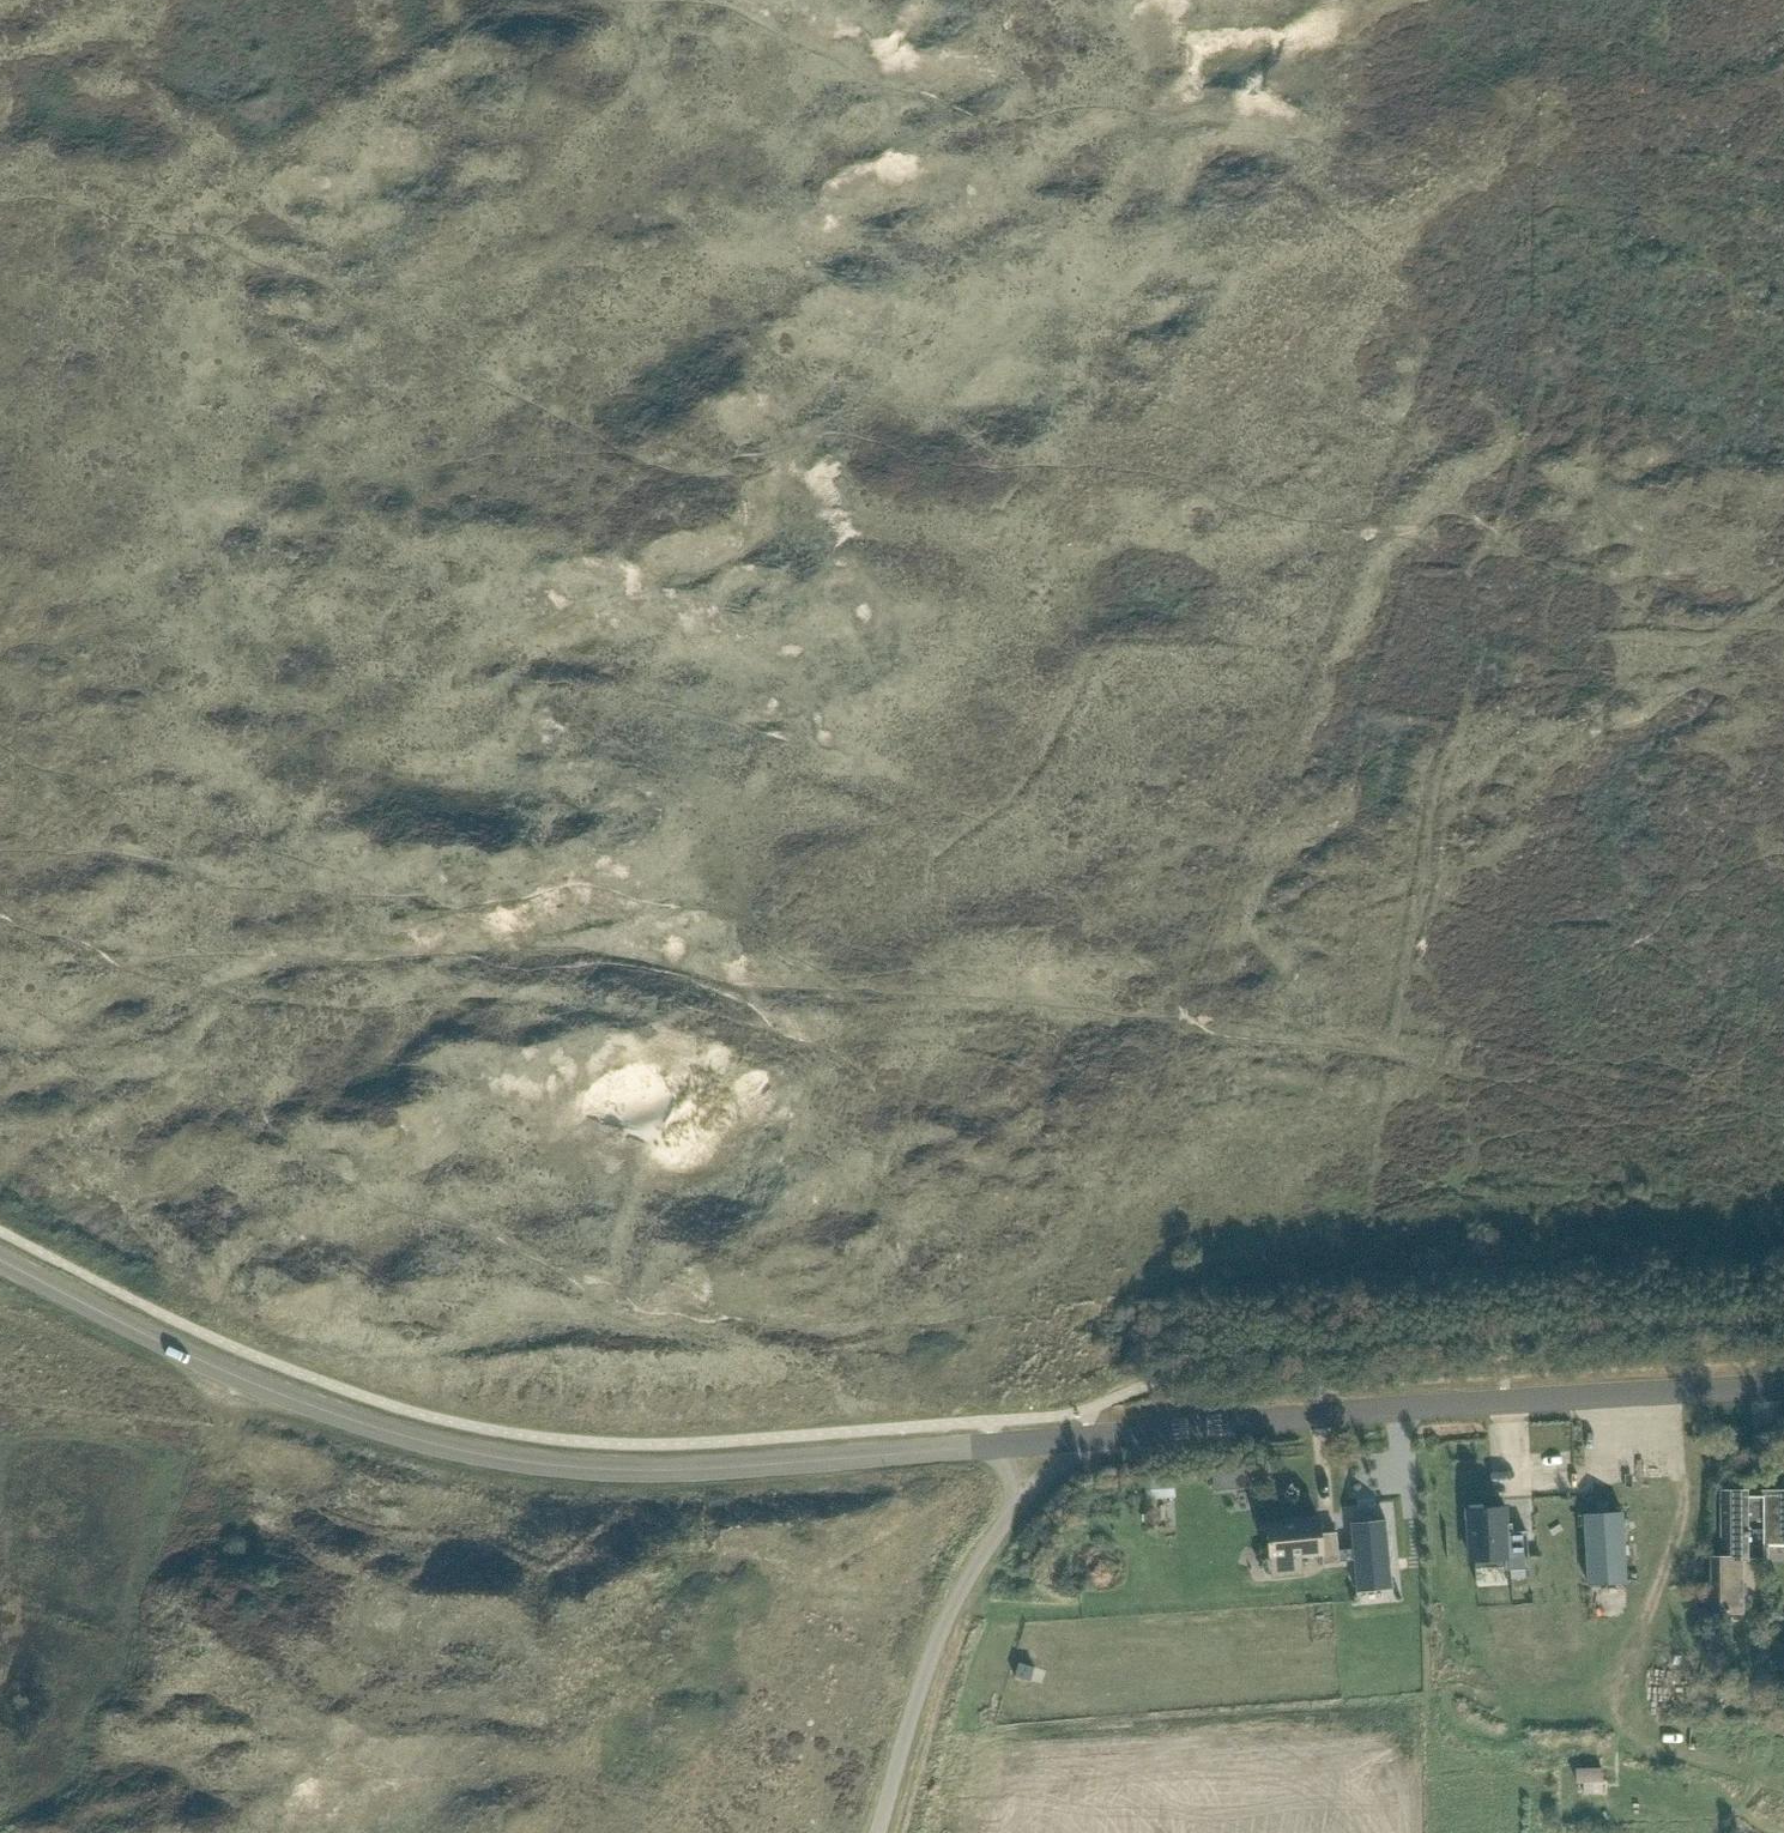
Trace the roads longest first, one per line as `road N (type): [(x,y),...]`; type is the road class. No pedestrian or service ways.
road 1 (unclassified): [(0,1259),(286,1396),(404,1436),(502,1457),(696,1470),(992,1446)]
road 2 (unclassified): [(1087,1437),(1783,1385)]
road 3 (track): [(1680,1476),(1683,1519),(1618,1703),(1646,1746),(1741,1773)]
road 4 (unclassified): [(878,1832),(952,1606),(1019,1507)]

